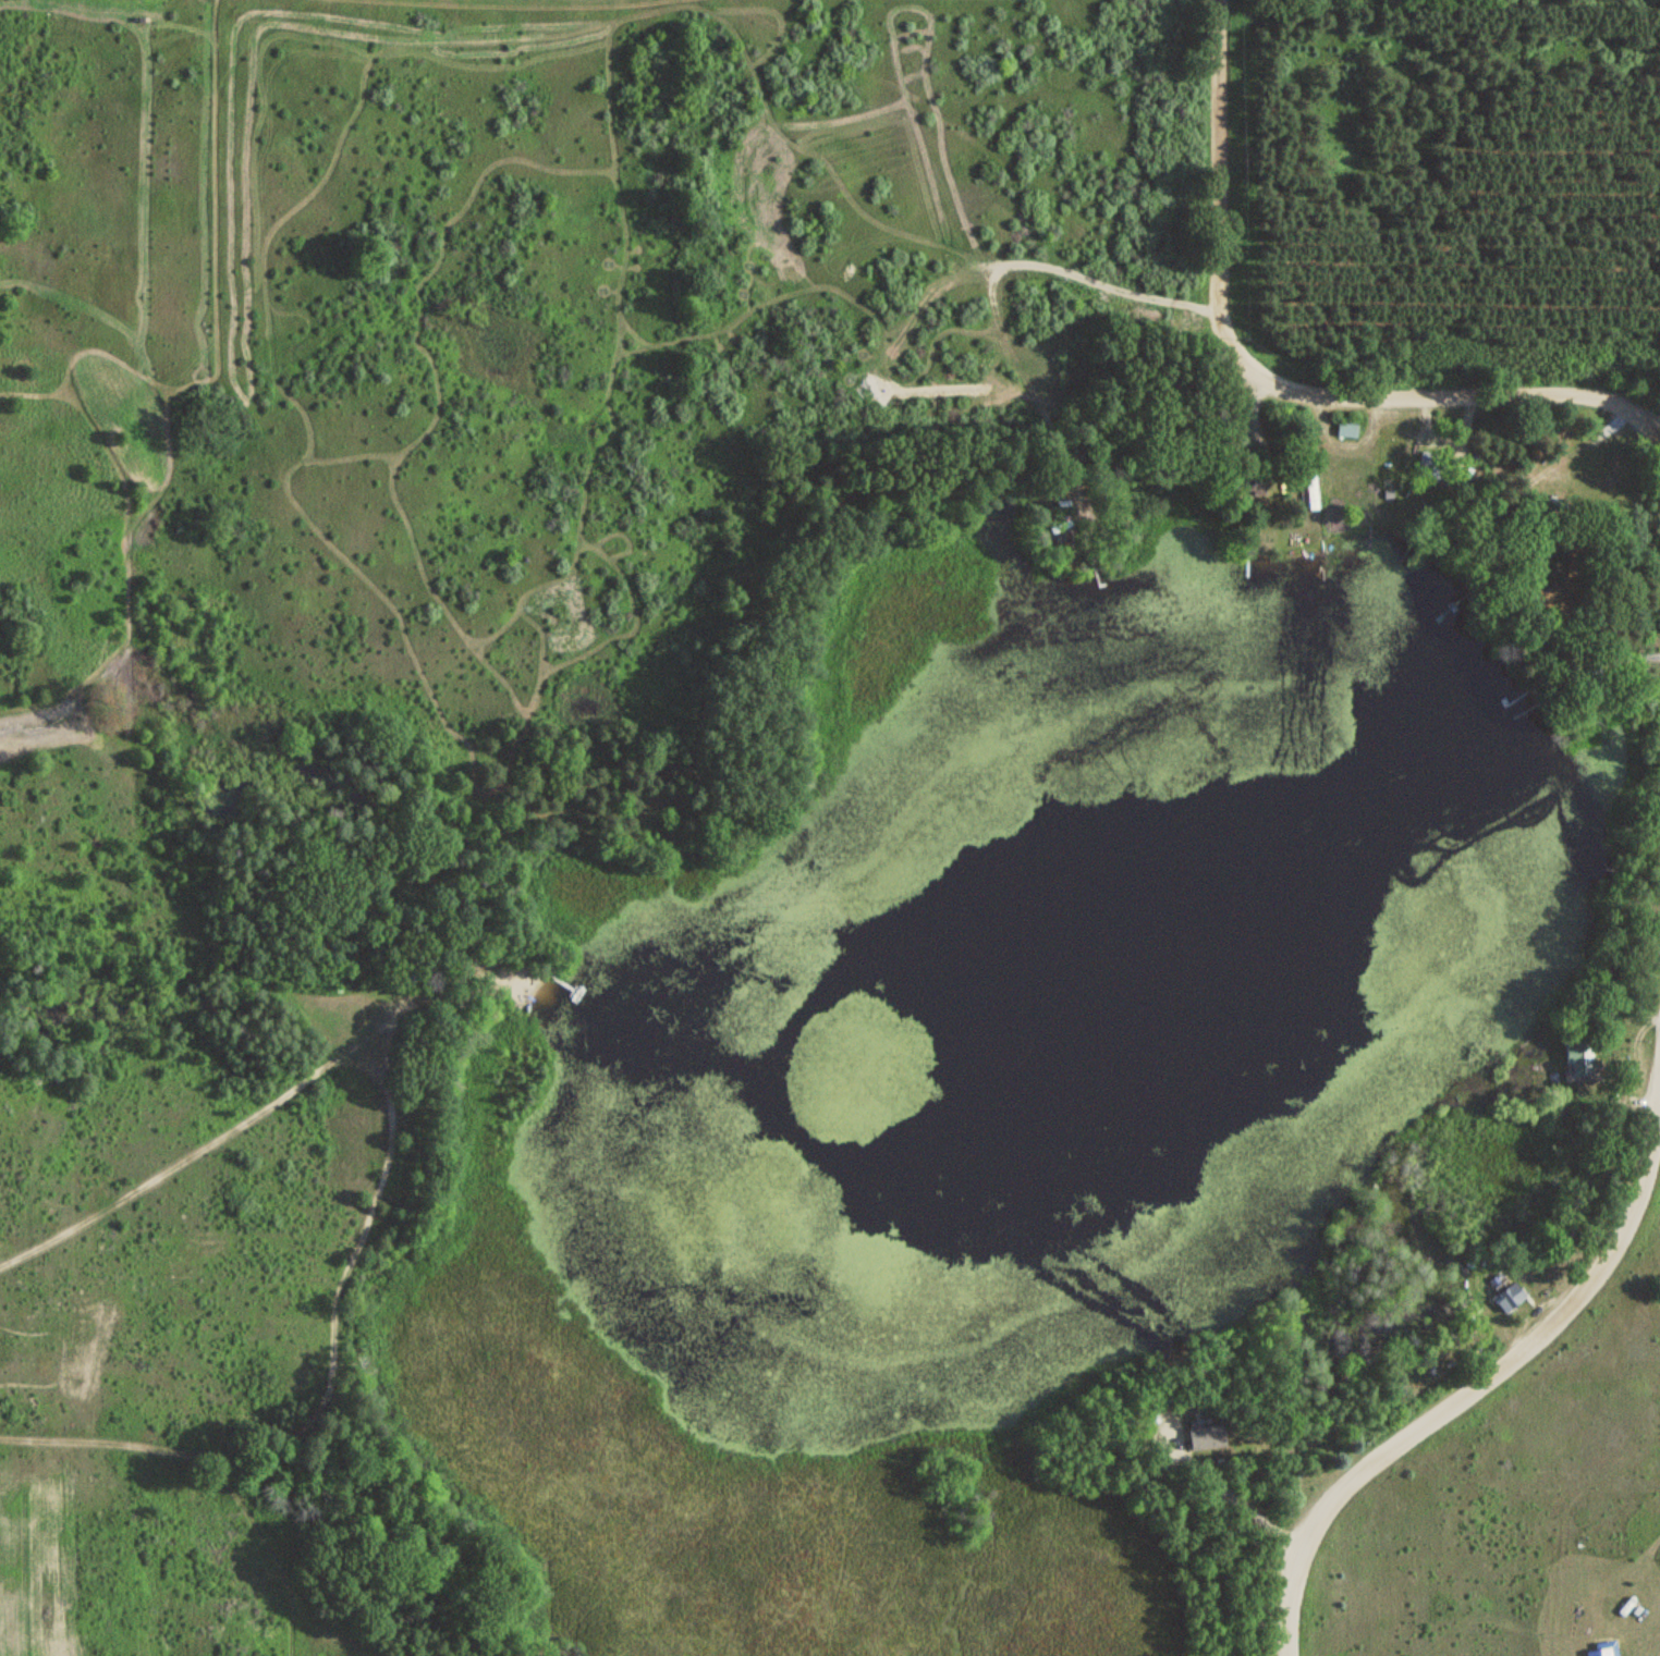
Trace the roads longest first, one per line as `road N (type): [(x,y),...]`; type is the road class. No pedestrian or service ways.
road 1 (residential): [(1659,443),(1625,404),(1560,395),(1320,401),(1272,391),(1244,369),(1224,335),(1217,280),(1213,0)]
road 2 (residential): [(1290,1655),(1297,1547),(1319,1510),(1602,1276),(1646,1176),(1659,1120)]

